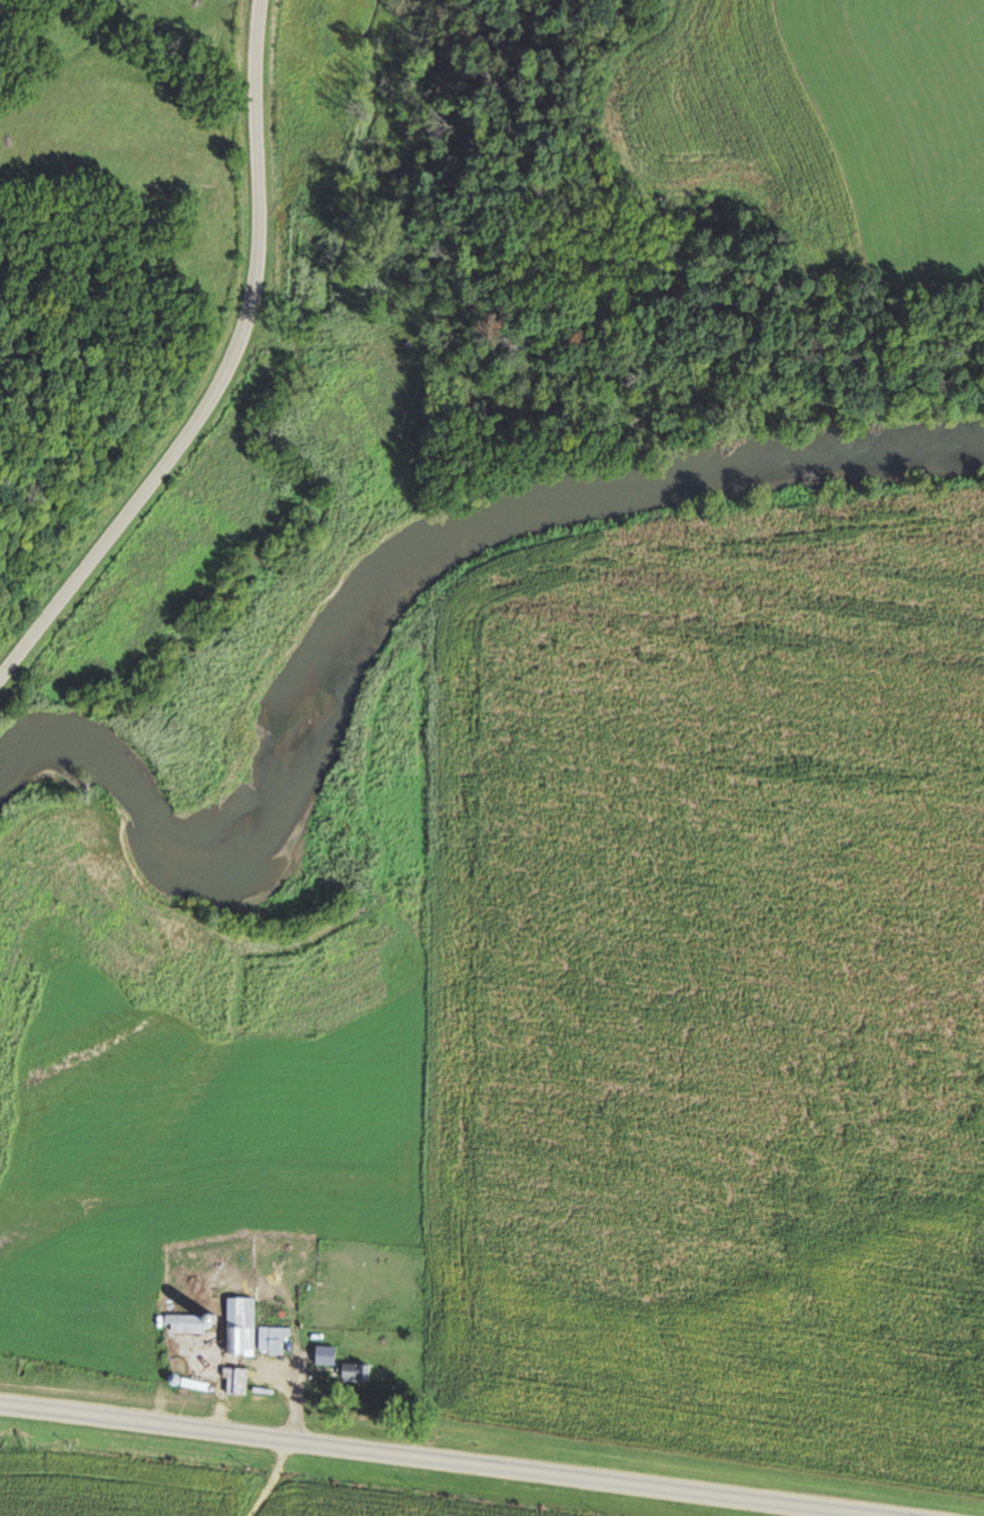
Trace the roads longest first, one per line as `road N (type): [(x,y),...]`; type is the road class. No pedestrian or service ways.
road 1 (secondary): [(857,1515),(0,1402)]
road 2 (residential): [(0,669),(244,303),(253,0)]

